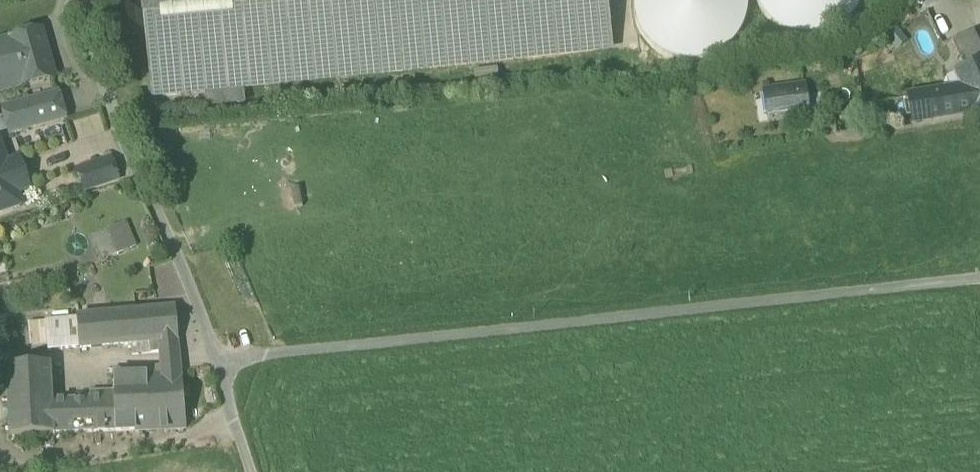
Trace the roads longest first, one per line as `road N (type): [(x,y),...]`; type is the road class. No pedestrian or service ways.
road 1 (track): [(979,281),(219,361)]
road 2 (unclassified): [(219,361),(195,288),(107,93),(82,0)]

